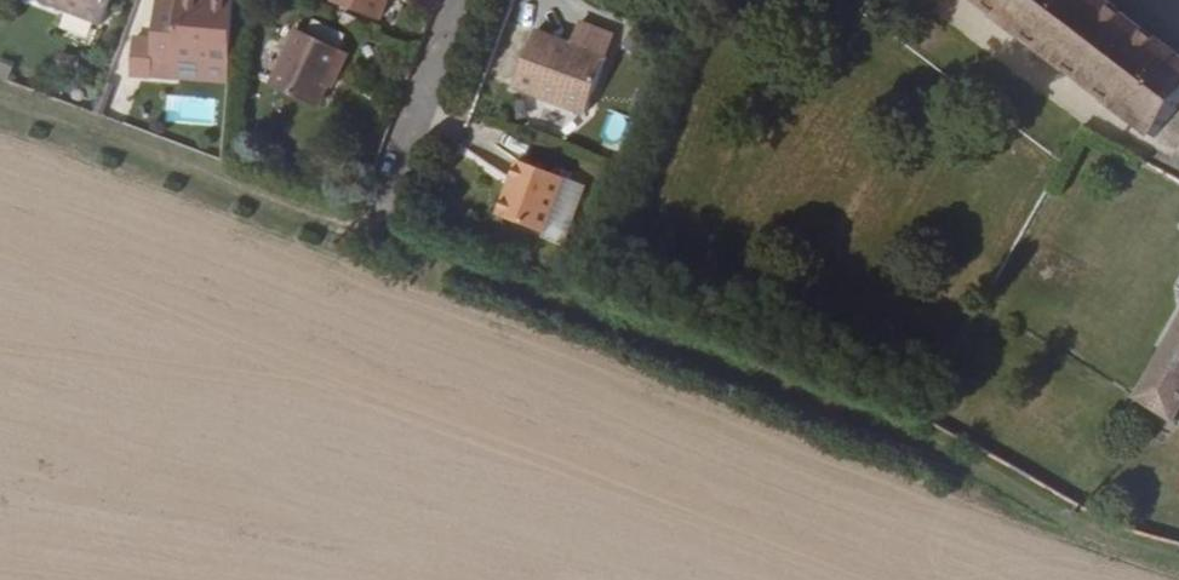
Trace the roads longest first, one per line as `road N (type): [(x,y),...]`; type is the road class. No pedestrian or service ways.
road 1 (track): [(0,100),(894,438),(1103,536),(1178,557)]
road 2 (residential): [(460,0),(364,240)]

